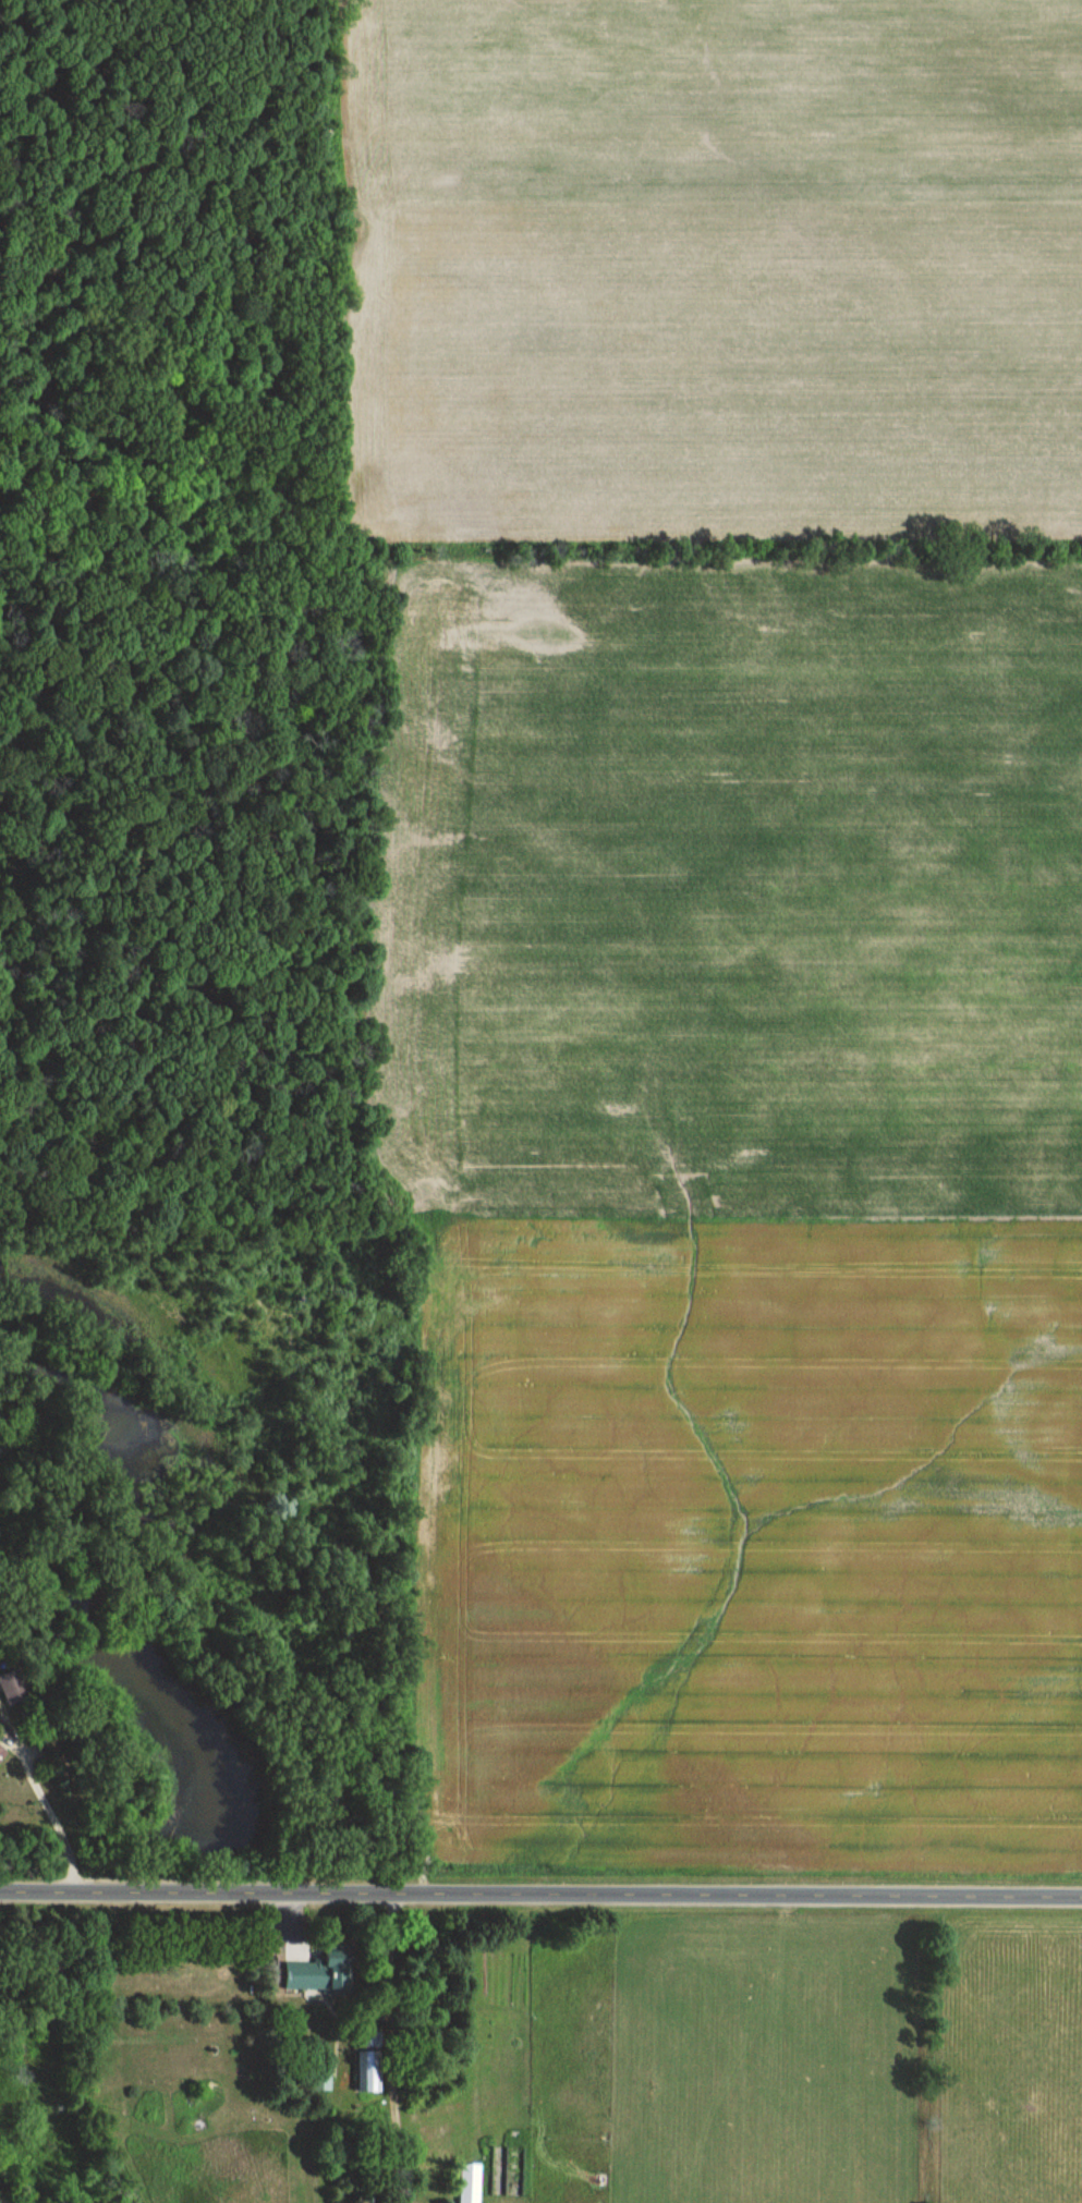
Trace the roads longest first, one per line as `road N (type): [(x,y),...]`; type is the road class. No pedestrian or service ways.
road 1 (tertiary): [(1081,1895),(0,1889)]

